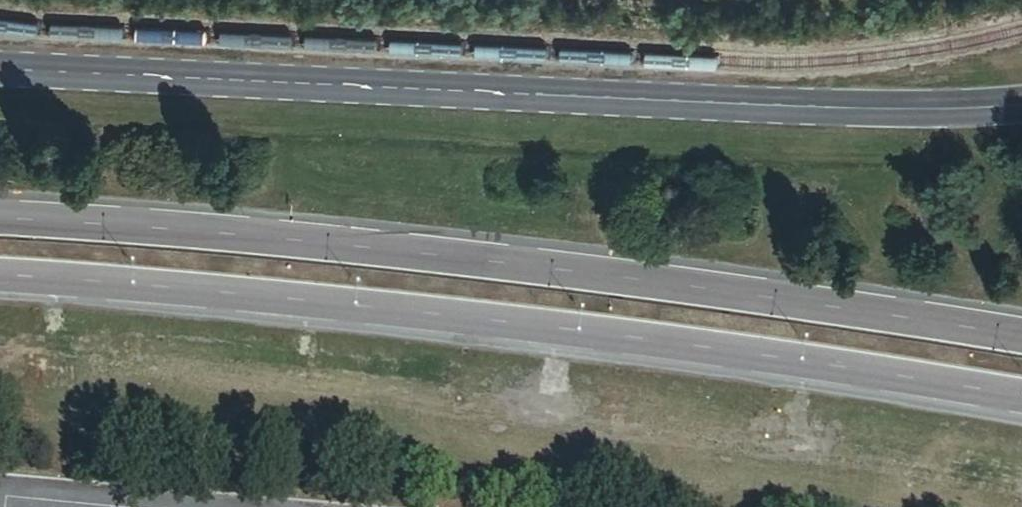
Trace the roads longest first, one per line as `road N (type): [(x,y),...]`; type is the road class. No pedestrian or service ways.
road 1 (secondary): [(0,279),(443,317),(1021,400)]
road 2 (secondary): [(1021,340),(446,260),(0,222)]
road 3 (tertiary): [(1021,104),(815,108),(0,68)]

